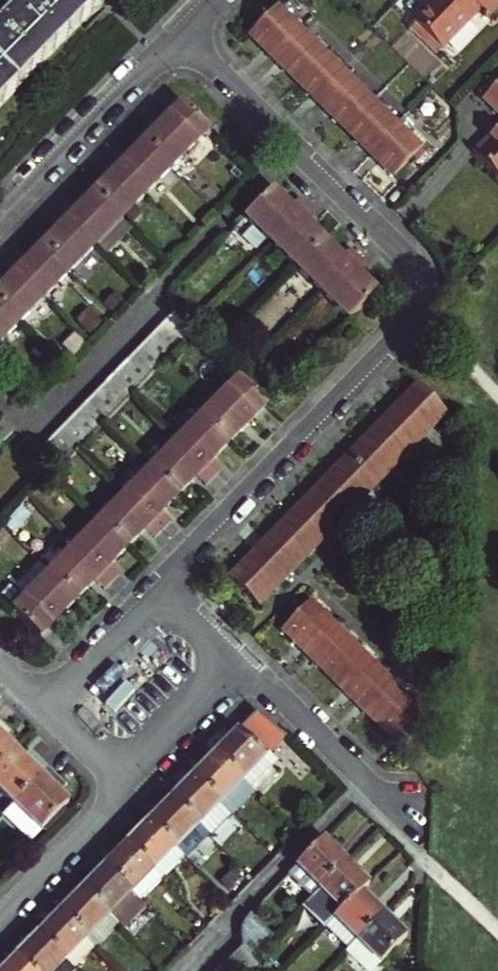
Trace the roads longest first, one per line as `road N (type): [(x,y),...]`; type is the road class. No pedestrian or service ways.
road 1 (residential): [(180,34),(414,267),(424,299),(420,314),(161,581)]
road 2 (residential): [(0,218),(180,34)]
road 3 (residential): [(246,668),(420,834)]
road 4 (residential): [(0,920),(127,789)]
road 5 (residential): [(161,581),(40,704)]
road 6 (residential): [(127,789),(246,668)]
road 7 (residential): [(40,704),(127,789)]
road 8 (residential): [(246,668),(161,581)]

